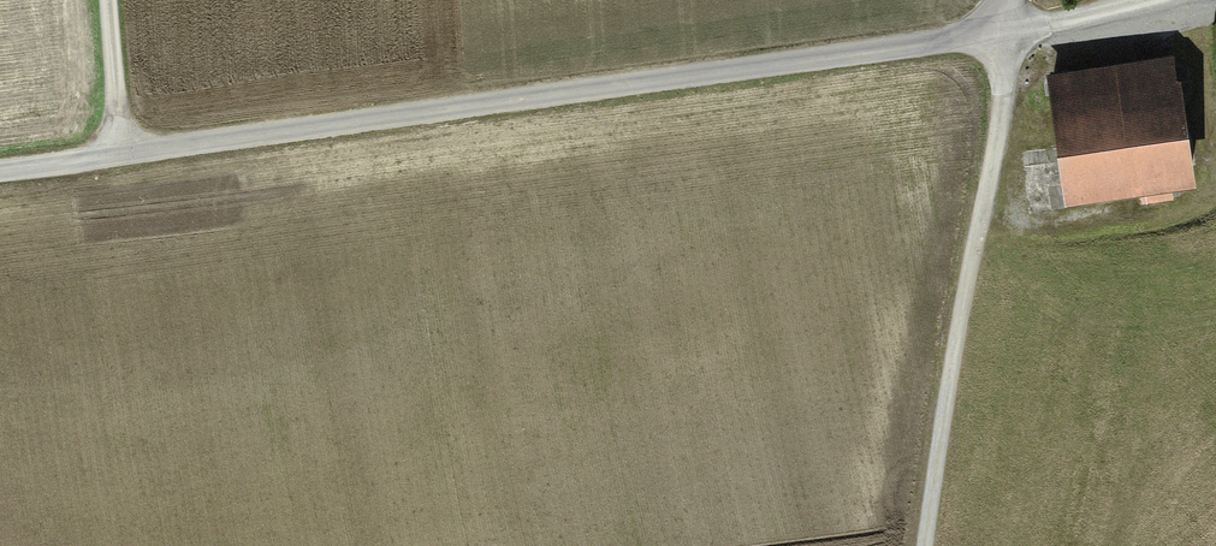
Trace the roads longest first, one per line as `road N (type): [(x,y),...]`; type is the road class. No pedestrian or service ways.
road 1 (track): [(0,172),(1006,32)]
road 2 (track): [(925,545),(1006,32)]
road 3 (track): [(124,155),(115,0)]
road 4 (track): [(1006,32),(1151,0)]

